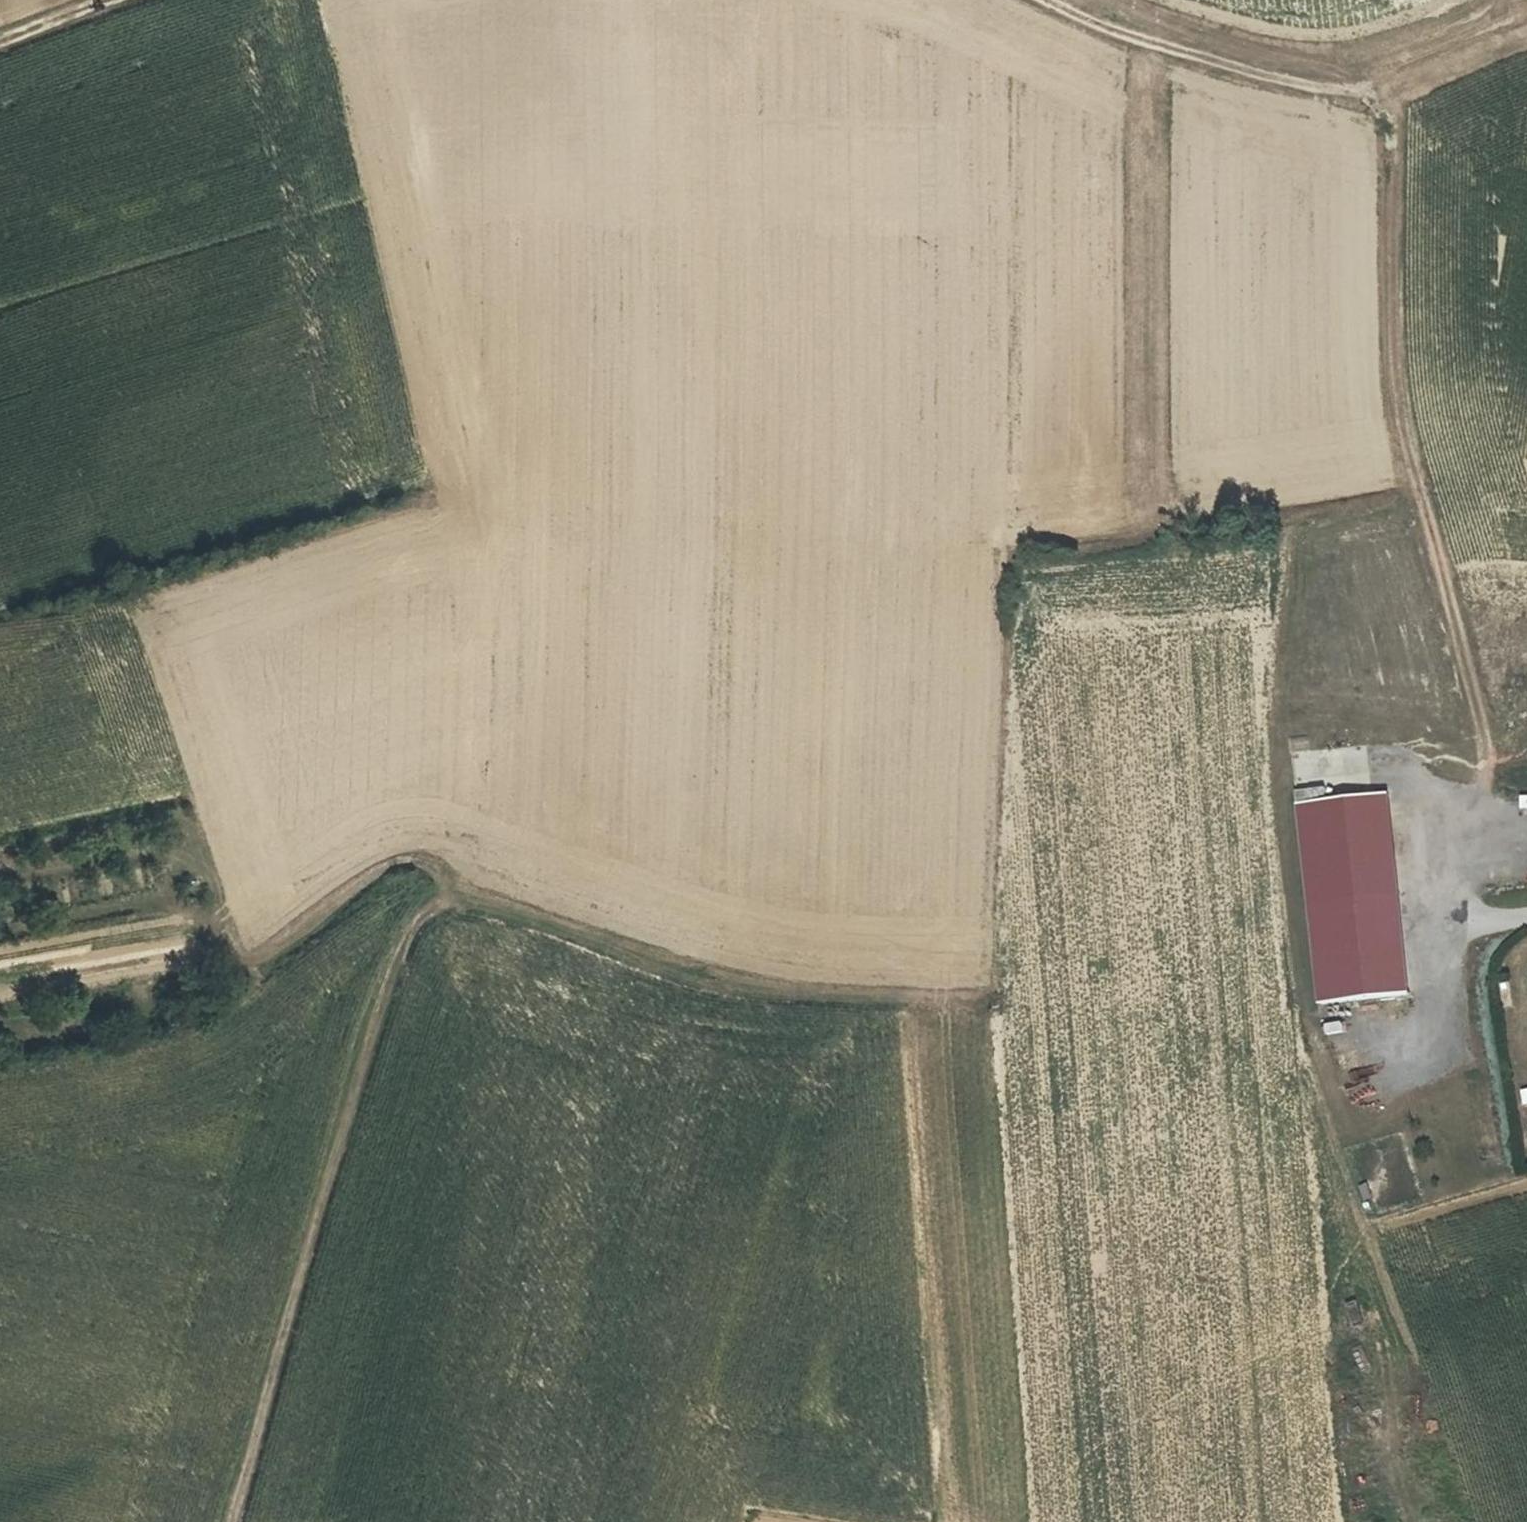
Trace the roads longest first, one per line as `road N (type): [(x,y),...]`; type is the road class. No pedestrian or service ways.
road 1 (track): [(231,1521),(402,950),(429,915)]
road 2 (track): [(1059,0),(1158,44),(1302,86),(1348,85),(1526,35)]
road 3 (track): [(0,41),(118,0)]

